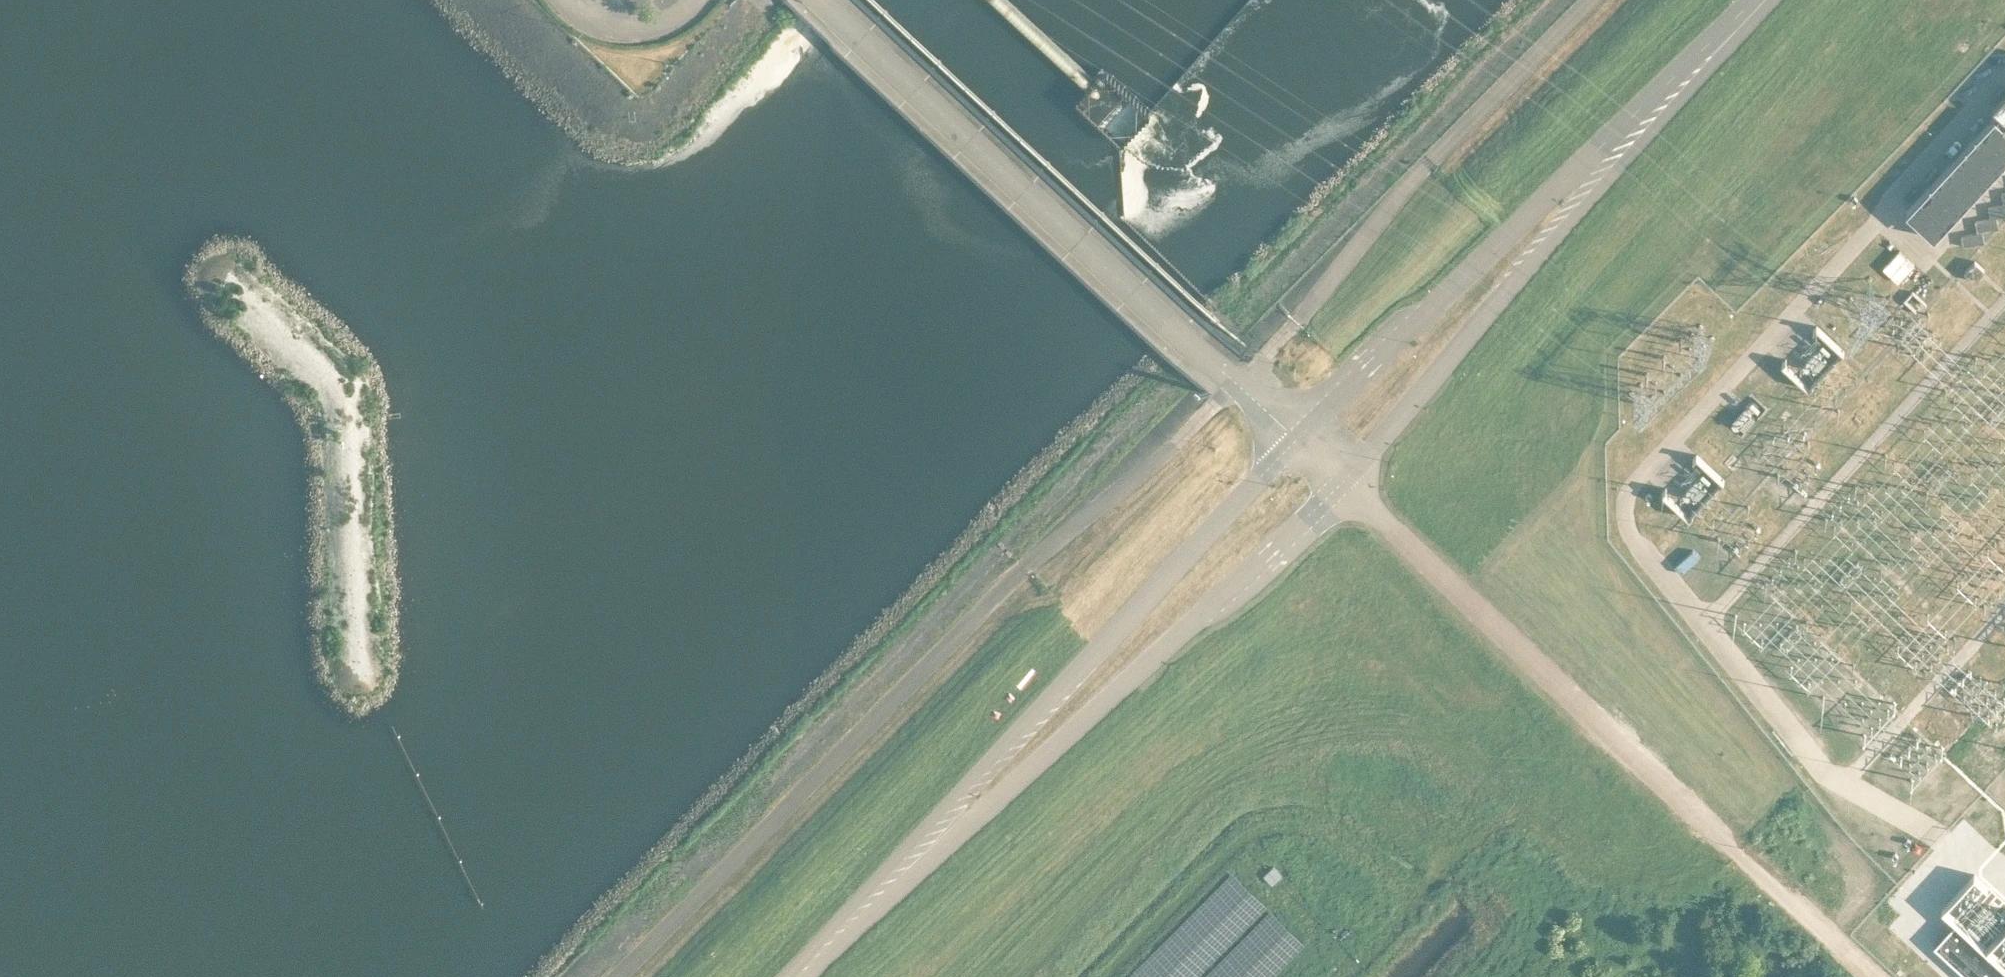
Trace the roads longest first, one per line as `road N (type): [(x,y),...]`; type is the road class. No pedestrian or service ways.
road 1 (unclassified): [(1874,976),(1340,482)]
road 2 (tertiary): [(871,896),(925,859),(1340,482)]
road 3 (tertiary): [(1290,432),(1039,699),(871,896)]
road 4 (tertiary): [(1340,482),(1615,156),(1642,108)]
road 5 (tertiary): [(1642,108),(1598,136),(1290,432)]
road 6 (tertiary): [(1745,0),(1642,108)]

